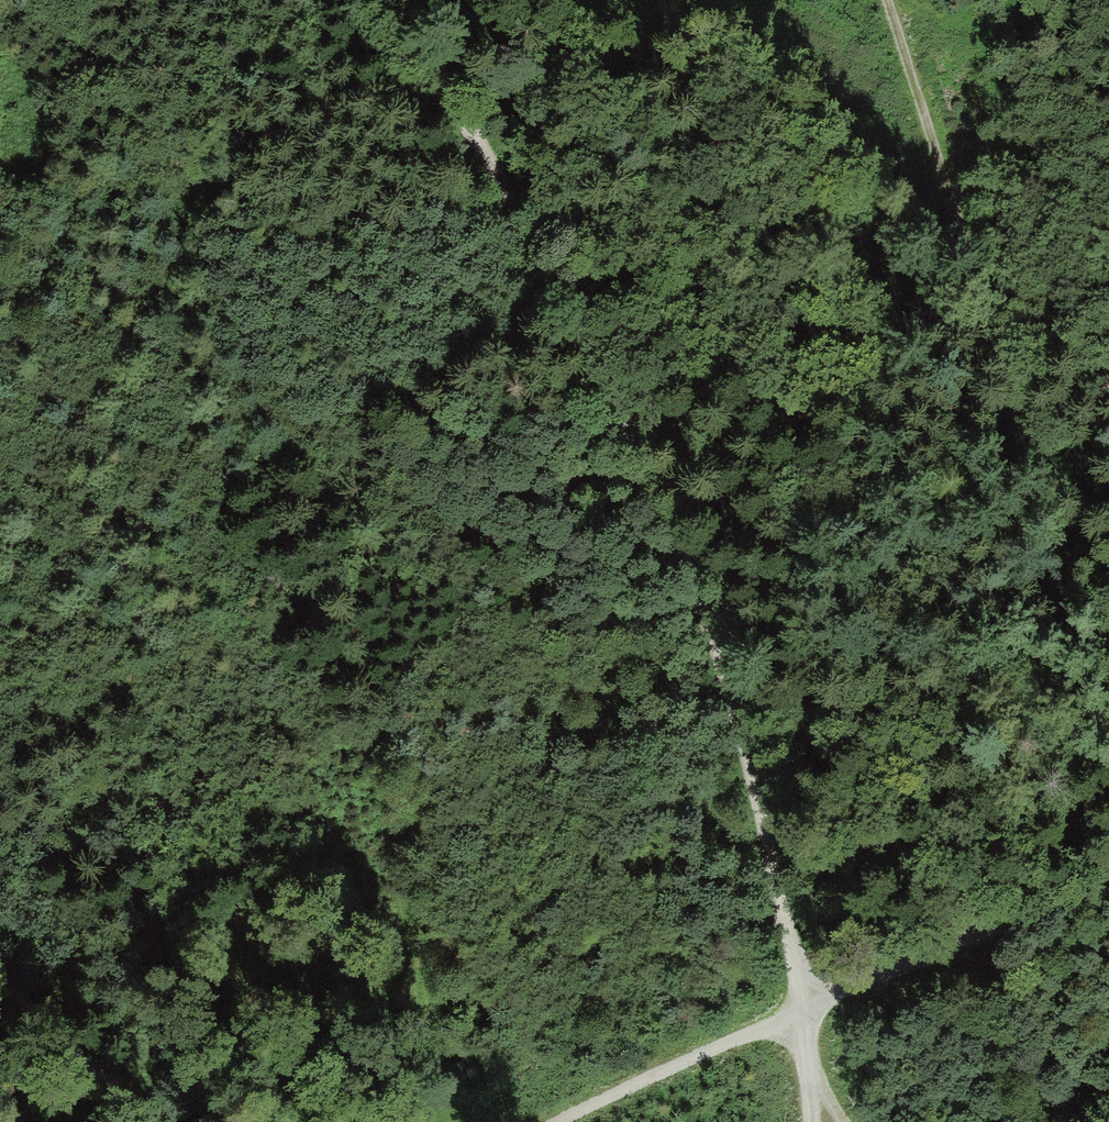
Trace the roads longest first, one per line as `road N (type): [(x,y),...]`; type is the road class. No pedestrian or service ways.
road 1 (track): [(25,0),(68,30),(142,111),(173,161),(216,270),(246,386),(377,657),(477,1121)]
road 2 (track): [(394,0),(610,382),(661,501),(730,701),(802,1005)]
road 3 (track): [(882,0),(979,312),(1108,655)]
road 4 (track): [(1108,884),(802,1005)]
road 5 (track): [(802,1005),(566,1121)]
road 6 (track): [(151,1121),(0,979)]

